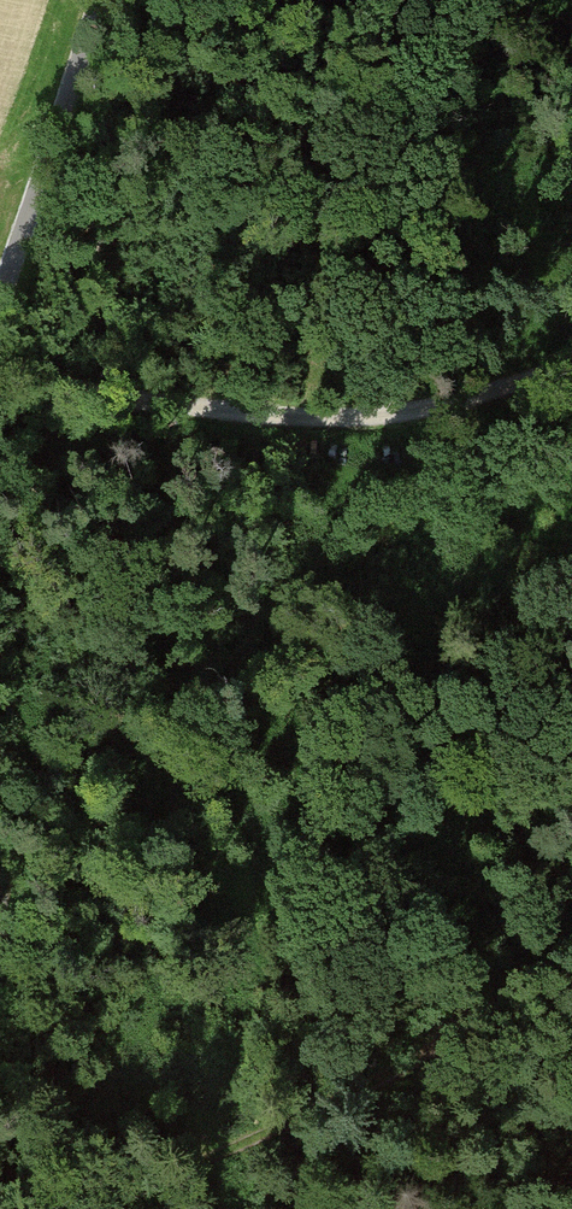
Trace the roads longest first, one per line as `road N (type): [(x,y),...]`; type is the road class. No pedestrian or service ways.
road 1 (track): [(571,360),(385,416),(274,412),(48,384),(0,399)]
road 2 (track): [(102,1208),(388,1075),(571,945)]
road 3 (unclassified): [(107,0),(0,303)]
road 4 (track): [(388,1075),(571,1110)]

